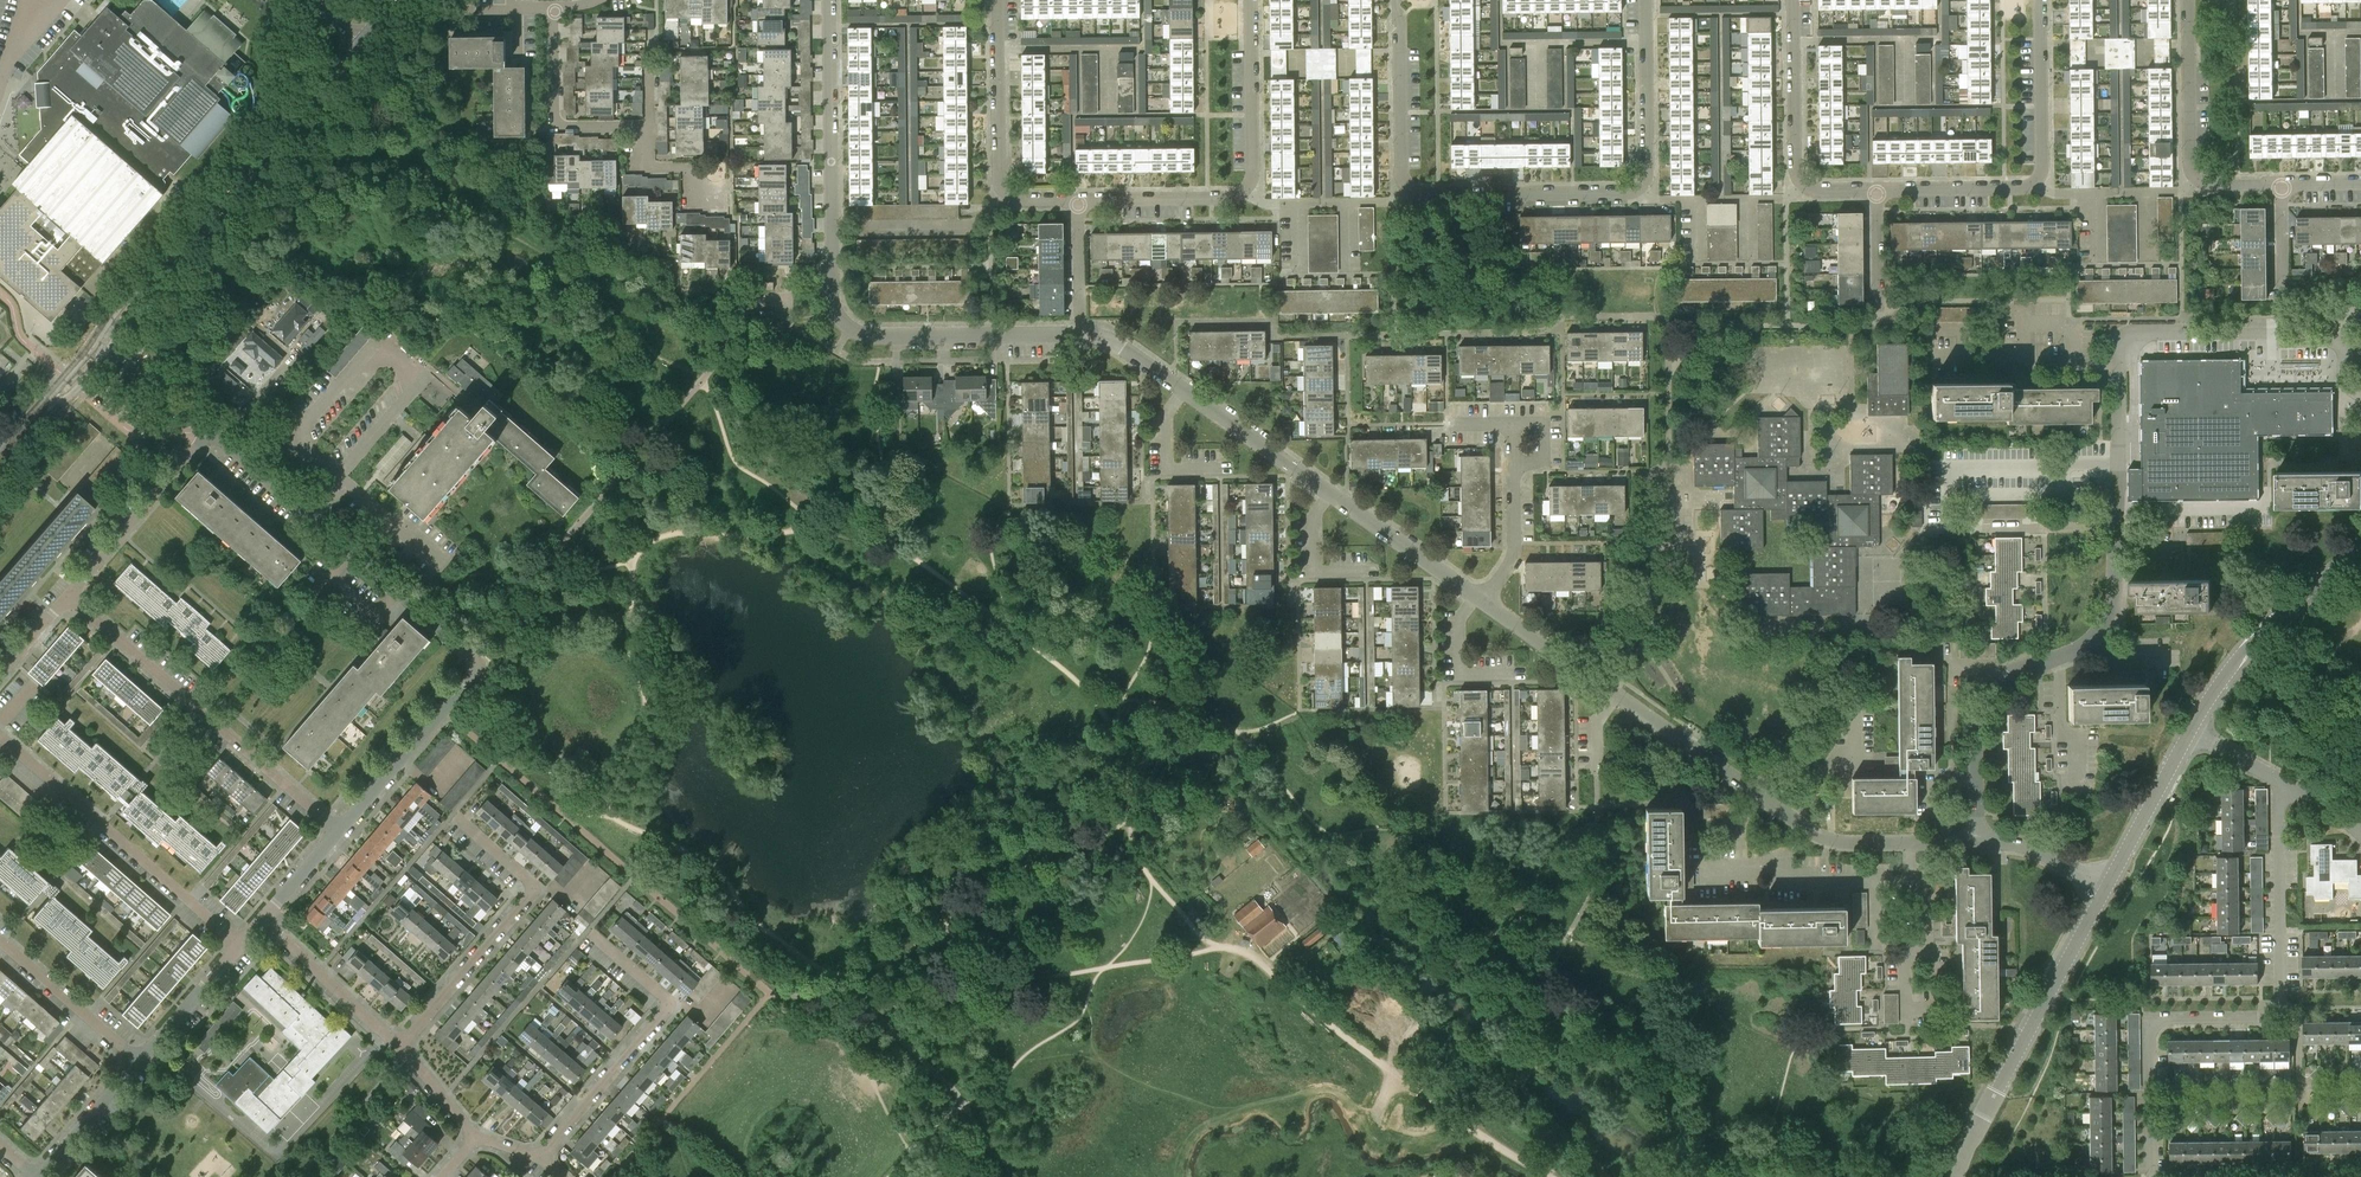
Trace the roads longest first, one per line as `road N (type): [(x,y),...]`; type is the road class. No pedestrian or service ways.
road 1 (residential): [(1484,602),(1098,335),(868,337),(848,327),(831,296),(830,0)]
road 2 (residential): [(1645,0),(1647,169),(1638,188),(1420,195),(1405,186),(1400,170),(1398,0)]
road 3 (residential): [(1976,841),(1851,844),(1813,833),(1484,602)]
road 4 (residential): [(339,832),(465,686),(473,661),(222,440)]
road 5 (residential): [(2280,782),(2280,1003),(2265,1018),(2155,1024),(2151,1176)]
road 6 (track): [(1550,1176),(1438,1103),(1245,953),(1221,947)]
road 7 (residential): [(1976,841),(1978,713),(2015,672),(2093,640),(2109,611),(2118,528)]
road 8 (residential): [(594,938),(665,997),(666,1014),(542,1158),(477,1135)]
road 9 (residential): [(339,832),(68,595)]
road 10 (residential): [(1249,0),(1252,170),(1246,189),(1227,198),(1078,200)]
road 11 (residential): [(1876,190),(2036,183),(2043,165),(2040,0)]
road 12 (tertiary): [(1956,1176),(2106,886)]
road 13 (residential): [(239,945),(0,737)]
road 14 (residential): [(2360,397),(2344,377),(2343,341),(2135,333),(2120,341),(2118,365)]
road 15 (residential): [(400,1049),(530,896),(530,881),(459,820)]
road 16 (tertiary): [(178,258),(362,45)]
road 17 (residential): [(1078,200),(1022,200),(1000,186),(999,0)]
road 18 (residential): [(2281,184),(2210,185),(2192,171),(2190,0)]
road 19 (residential): [(1793,0),(1796,175),(1816,191),(1876,190)]
road 20 (residential): [(649,126),(562,126),(554,120),(553,9),(596,0)]
road 21 (tertiary): [(2188,732),(2235,659),(2296,600),(2360,553)]
road 22 (residential): [(68,595),(211,432)]
road 23 (residential): [(400,1049),(263,920)]
road 24 (residential): [(140,1061),(0,941)]
road 25 (tertiary): [(2106,886),(2188,732)]
road 26 (unclassified): [(1951,529),(2118,528)]
road 27 (residential): [(2118,528),(2118,365)]
road 28 (residential): [(39,1176),(140,1061)]
road 29 (track): [(1350,976),(1393,1031),(1395,1072),(1377,1110)]
road 30 (residential): [(140,1061),(239,945)]
road 31 (residential): [(1514,462),(1511,564),(1484,602)]
road 32 (residential): [(2106,886),(2035,848),(1976,841)]
road 33 (residential): [(211,432),(110,346)]
road 34 (residential): [(1876,190),(1878,311)]

